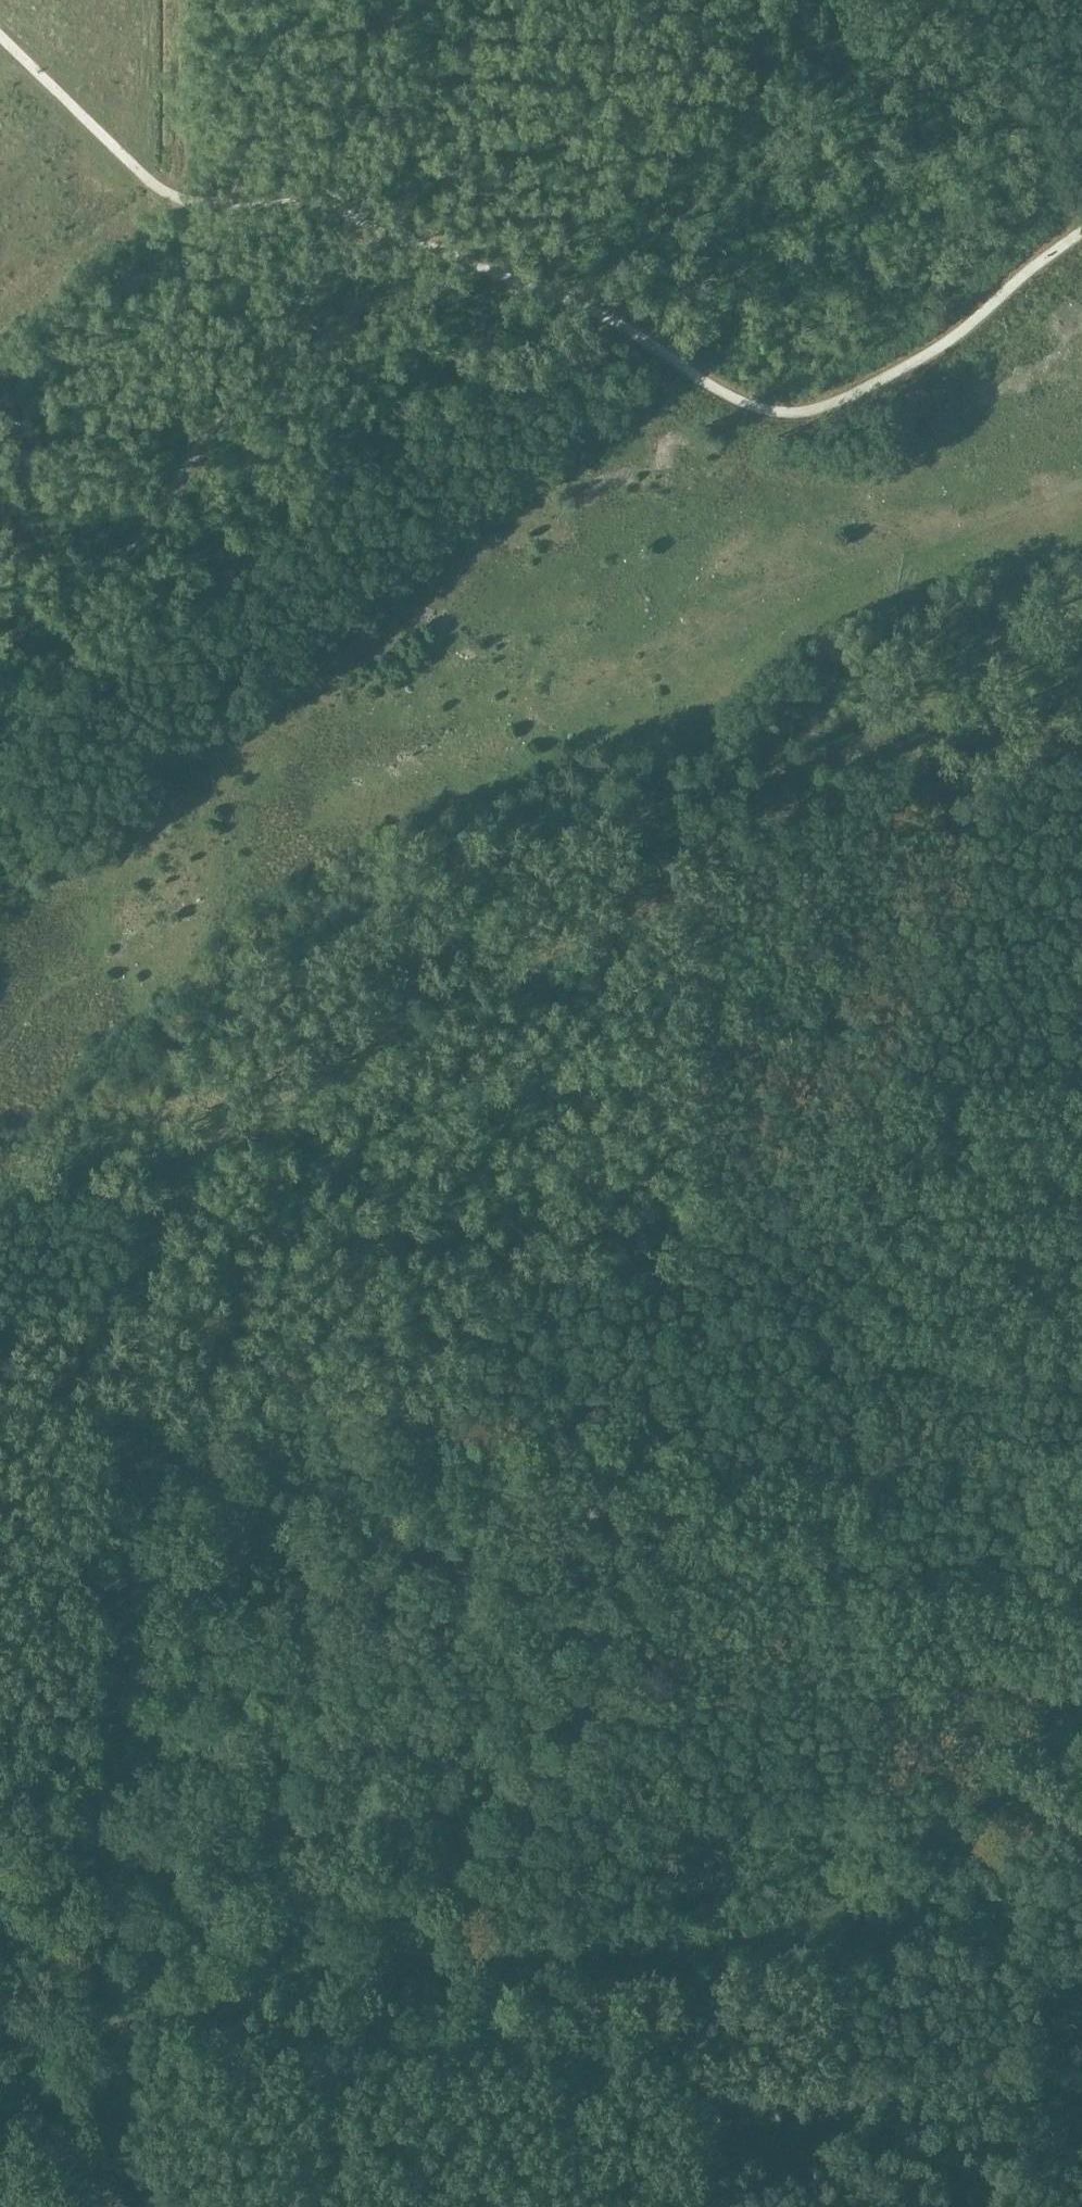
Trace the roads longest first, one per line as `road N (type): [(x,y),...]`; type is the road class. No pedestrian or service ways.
road 1 (track): [(142,2206),(114,2022),(105,1895),(144,1299),(148,1254),(172,1196),(263,1109),(533,963),(984,767),(1081,749)]
road 2 (track): [(1081,1699),(1031,1770),(970,1833),(893,1881),(776,1933),(633,1960),(306,1970),(114,2022),(0,2067)]
road 3 (track): [(388,0),(384,127),(351,216),(175,483),(0,706)]
road 4 (track): [(900,0),(813,56),(724,146),(626,198),(520,282)]

